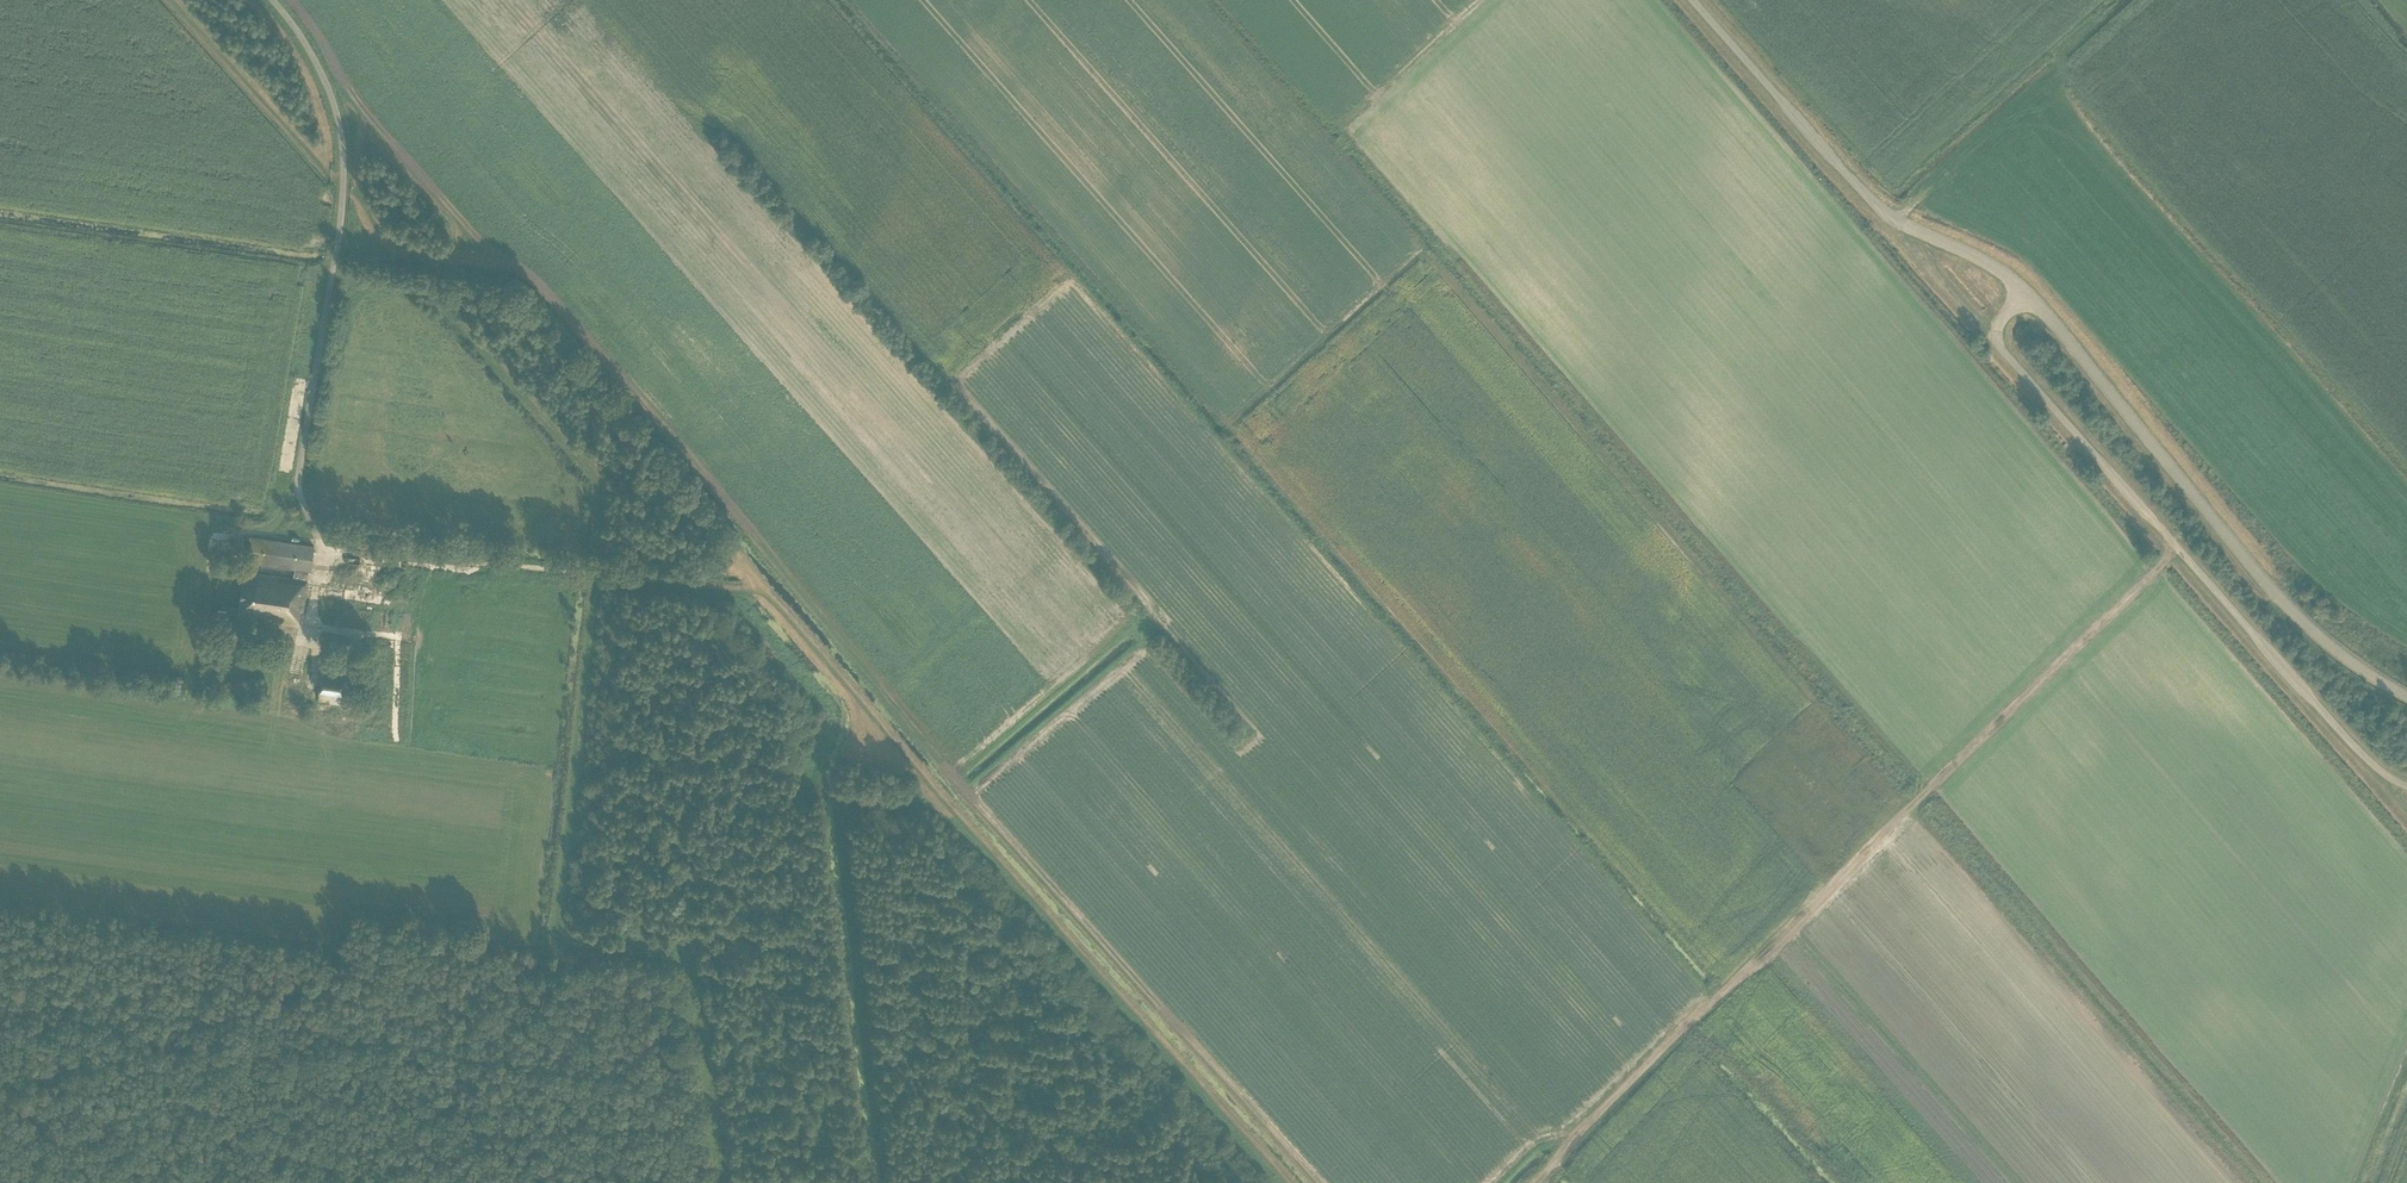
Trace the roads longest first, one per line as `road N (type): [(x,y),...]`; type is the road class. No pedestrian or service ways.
road 1 (track): [(327,552),(765,593),(1282,1182)]
road 2 (track): [(2177,546),(1534,1182)]
road 3 (unclassified): [(2406,696),(2345,657),(2282,602),(2026,292)]
road 4 (unclassified): [(312,525),(297,489),(340,234),(343,144),(312,55),(272,0)]
road 5 (track): [(597,571),(604,486),(430,284),(432,256),(393,245),(343,186)]
road 6 (unclassified): [(2026,292),(1988,262),(1889,214),(1693,0)]
road 7 (unclassified): [(2177,546),(2002,348),(2000,321),(2026,292)]
road 8 (track): [(312,525),(327,552),(315,626),(398,637),(396,736)]

